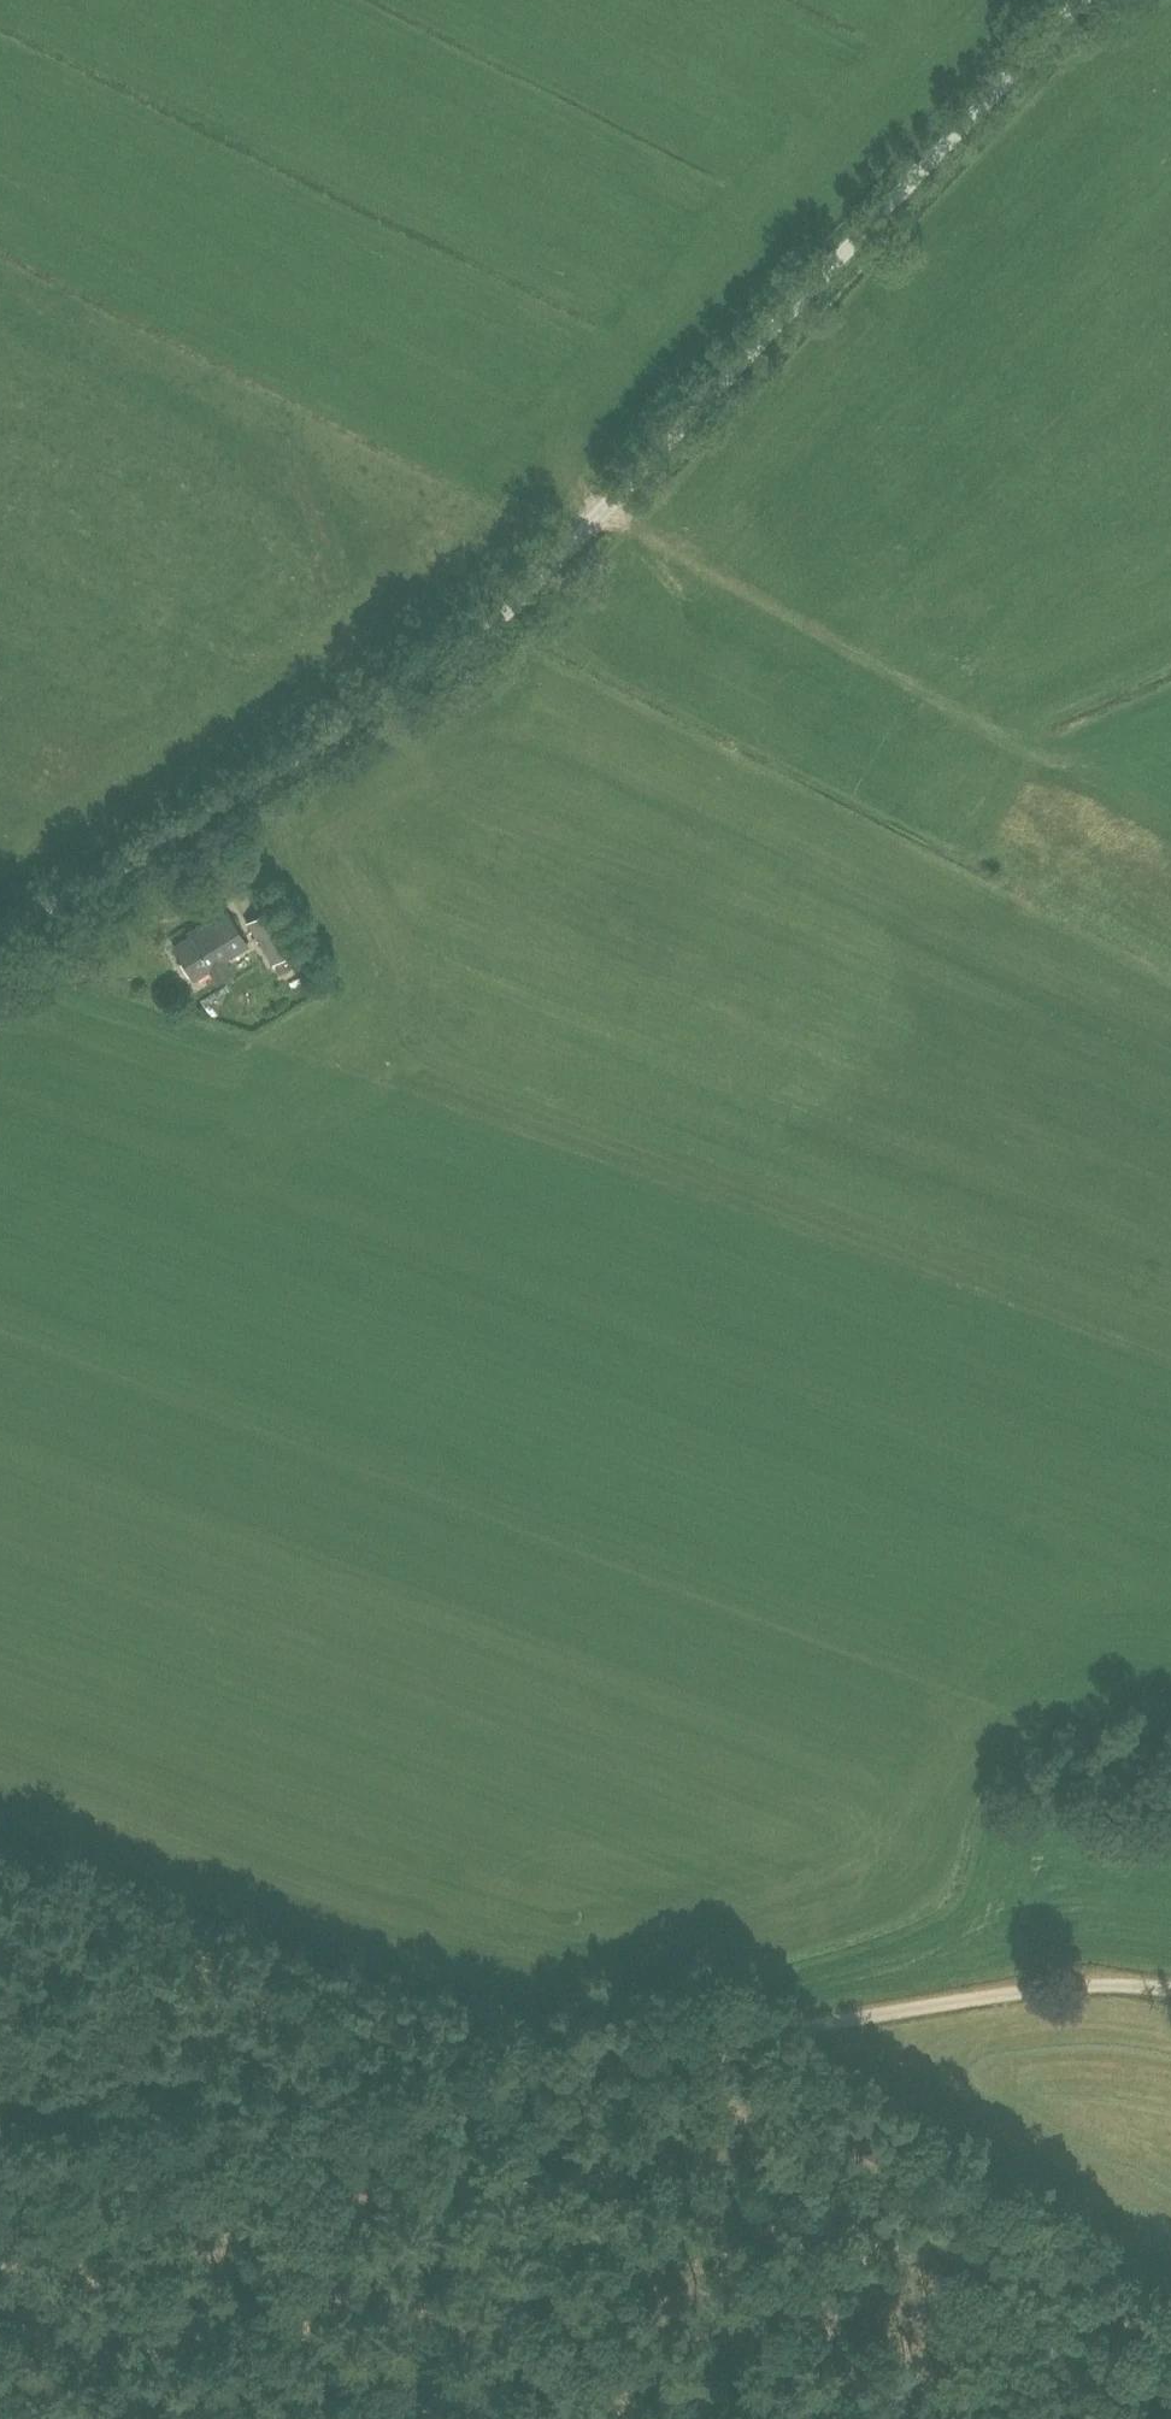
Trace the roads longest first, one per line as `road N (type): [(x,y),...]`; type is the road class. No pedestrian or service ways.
road 1 (unclassified): [(0,928),(58,901),(498,619),(1079,0)]
road 2 (track): [(0,2158),(771,2020)]
road 3 (track): [(1170,2003),(1089,1990),(771,2020)]

